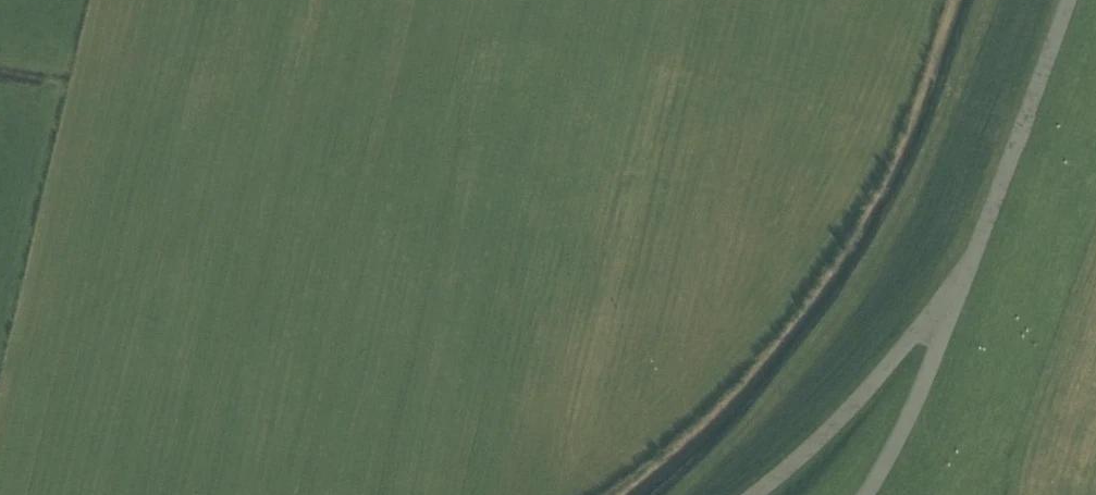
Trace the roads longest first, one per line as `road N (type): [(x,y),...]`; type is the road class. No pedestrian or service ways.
road 1 (unclassified): [(943,285),(1054,0)]
road 2 (unclassified): [(740,494),(833,409),(943,285)]
road 3 (unclassified): [(849,494),(943,285)]

